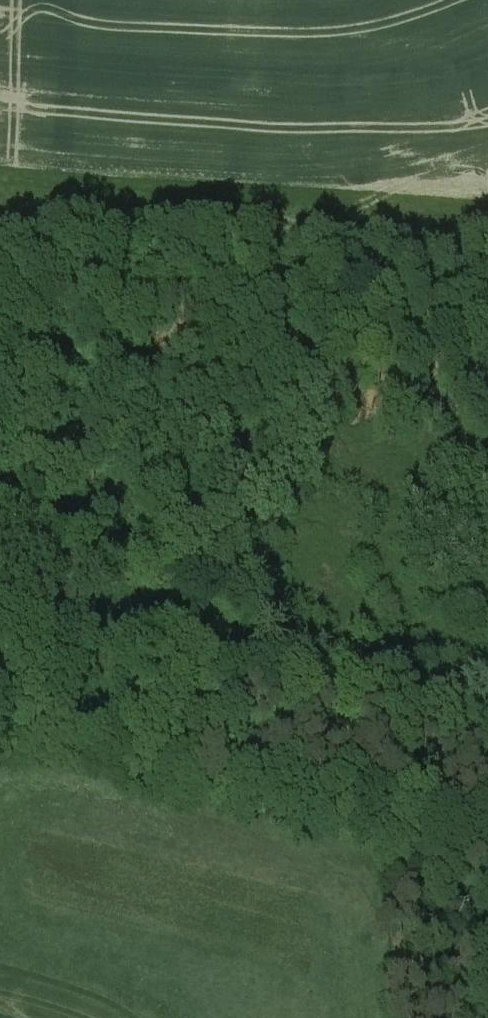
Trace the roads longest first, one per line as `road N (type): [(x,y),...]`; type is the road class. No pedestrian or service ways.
road 1 (track): [(0,563),(487,694)]

